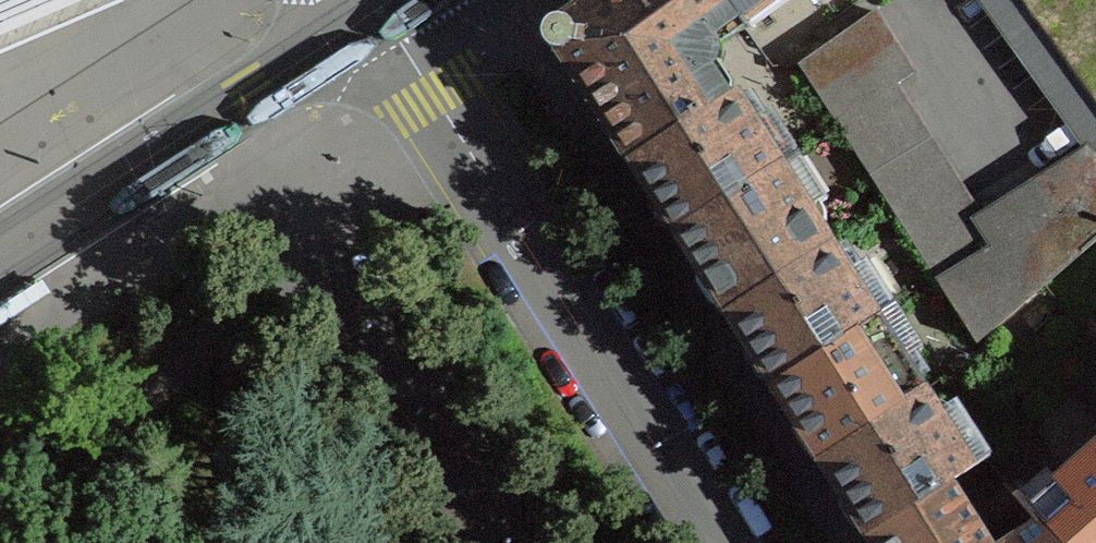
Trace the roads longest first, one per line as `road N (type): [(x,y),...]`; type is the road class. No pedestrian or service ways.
road 1 (residential): [(369,14),(709,542)]
road 2 (residential): [(369,14),(0,254)]

